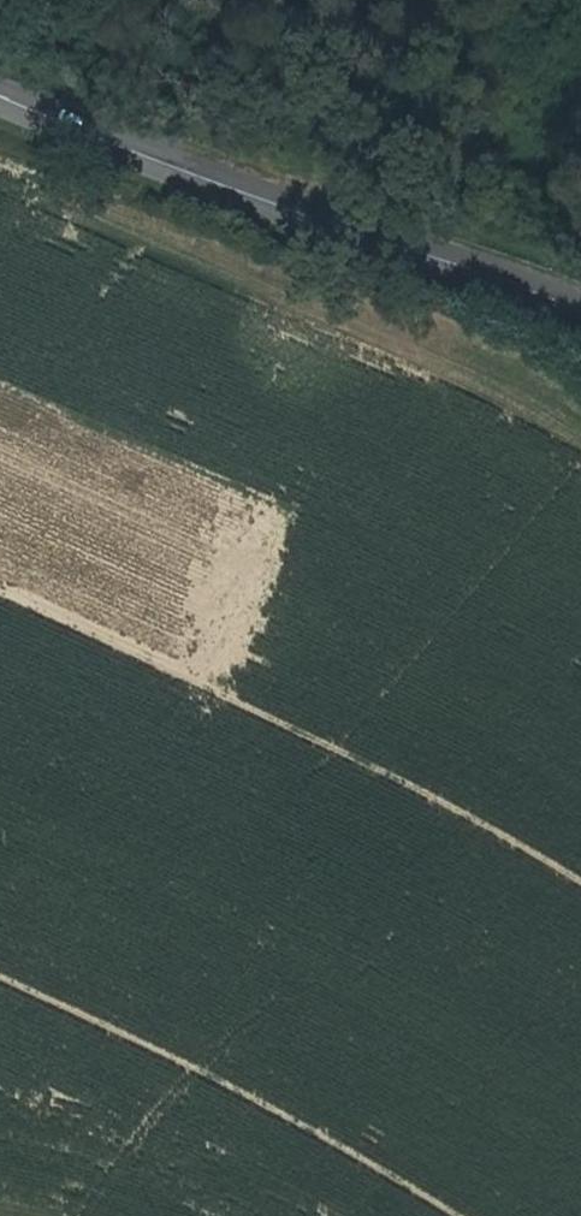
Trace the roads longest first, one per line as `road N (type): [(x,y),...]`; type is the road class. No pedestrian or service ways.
road 1 (tertiary): [(0,100),(185,176),(580,314)]
road 2 (track): [(580,420),(531,384),(158,236),(149,161)]

